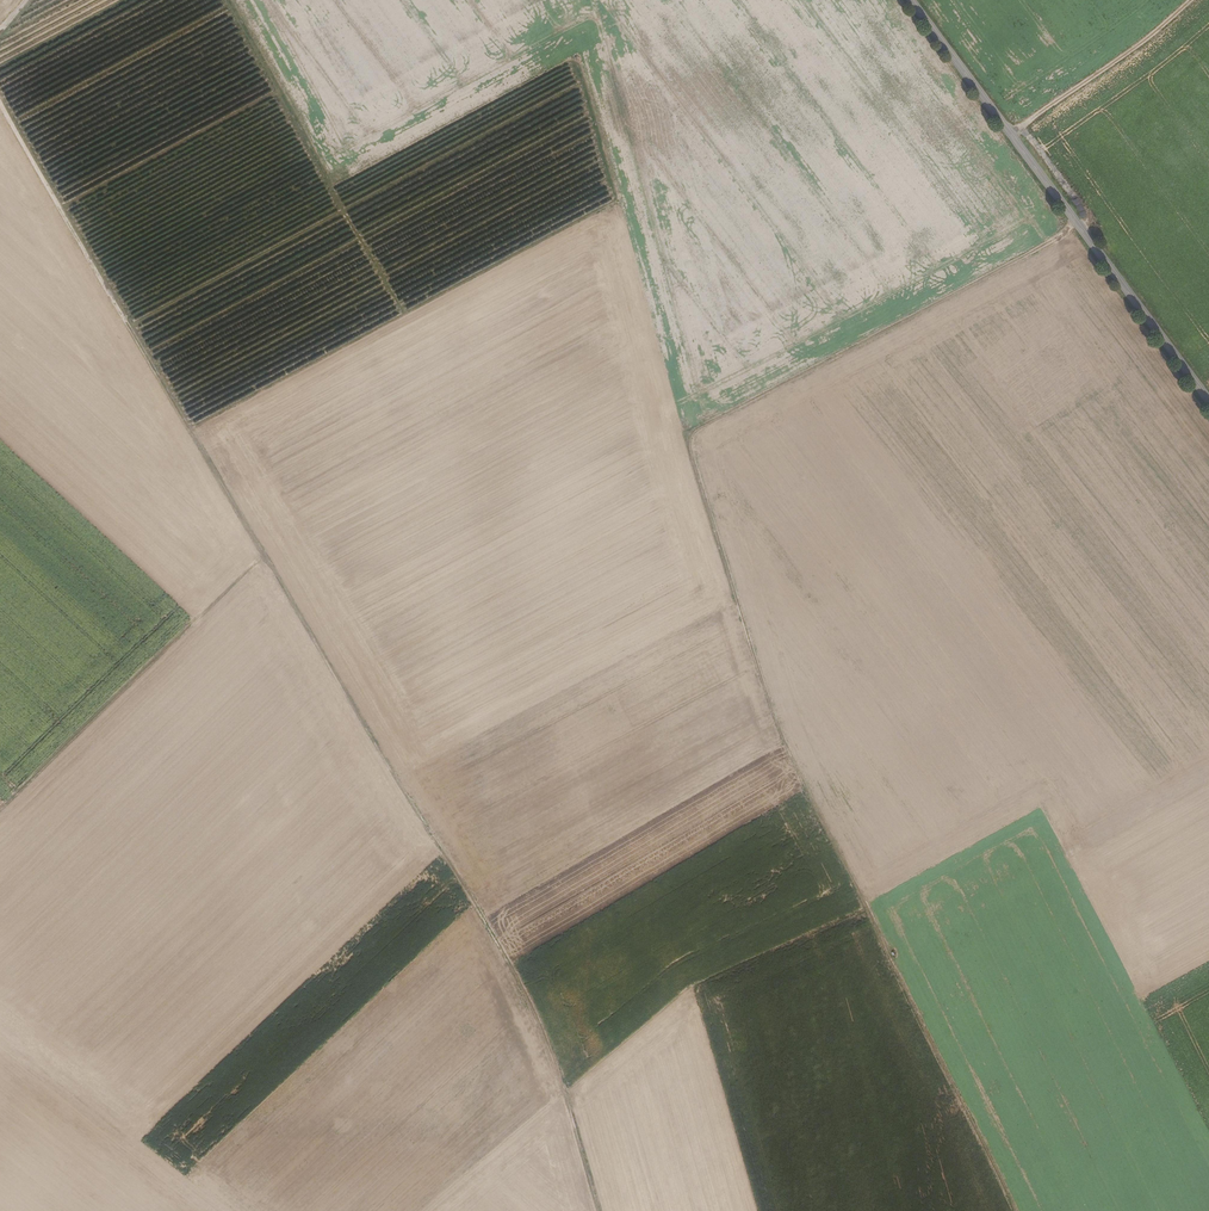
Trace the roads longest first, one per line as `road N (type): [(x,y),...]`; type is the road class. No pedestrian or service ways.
road 1 (track): [(1078,226),(688,437),(781,744),(1014,1210)]
road 2 (track): [(0,106),(468,895),(562,1091)]
road 3 (secondary): [(1208,403),(911,0)]
road 4 (track): [(0,808),(263,561)]
road 5 (track): [(1011,134),(1188,0)]
road 6 (track): [(596,1210),(562,1091)]

